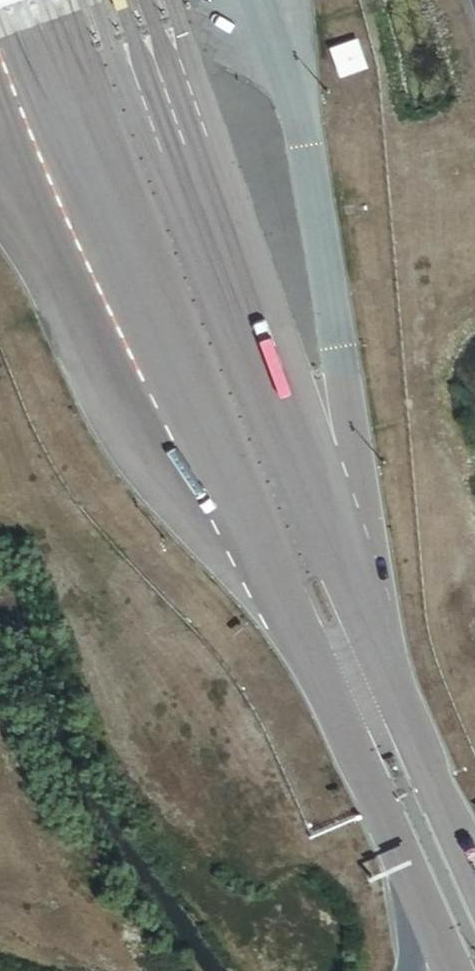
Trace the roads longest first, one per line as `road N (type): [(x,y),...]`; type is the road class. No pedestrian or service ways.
road 1 (unclassified): [(474,874),(365,627),(129,0)]
road 2 (unclassified): [(23,0),(198,471),(282,603),(396,845)]
road 3 (unclassified): [(396,845),(452,970)]
road 4 (unclassified): [(396,845),(408,902),(405,970)]

